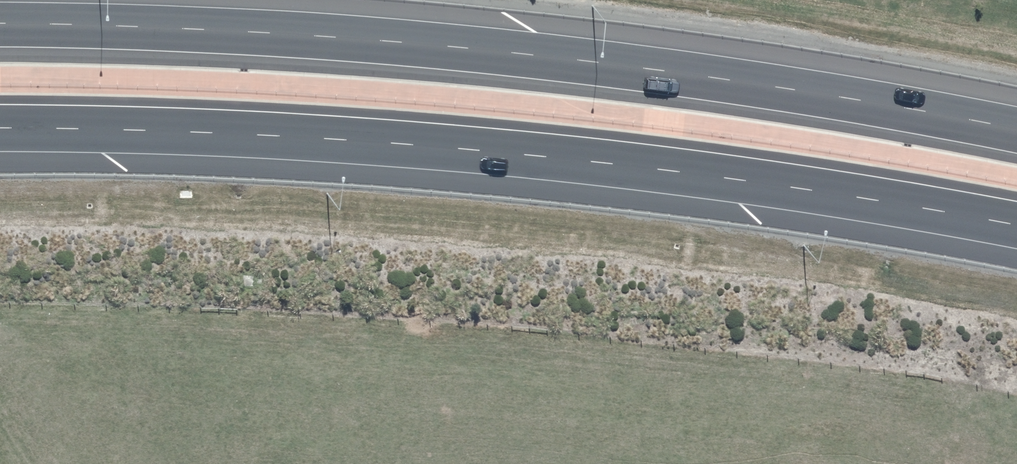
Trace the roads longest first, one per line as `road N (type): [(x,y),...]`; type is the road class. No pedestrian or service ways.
road 1 (motorway): [(0,25),(245,31),(587,61),(1016,129)]
road 2 (motorway): [(1016,227),(512,154),(0,128)]

